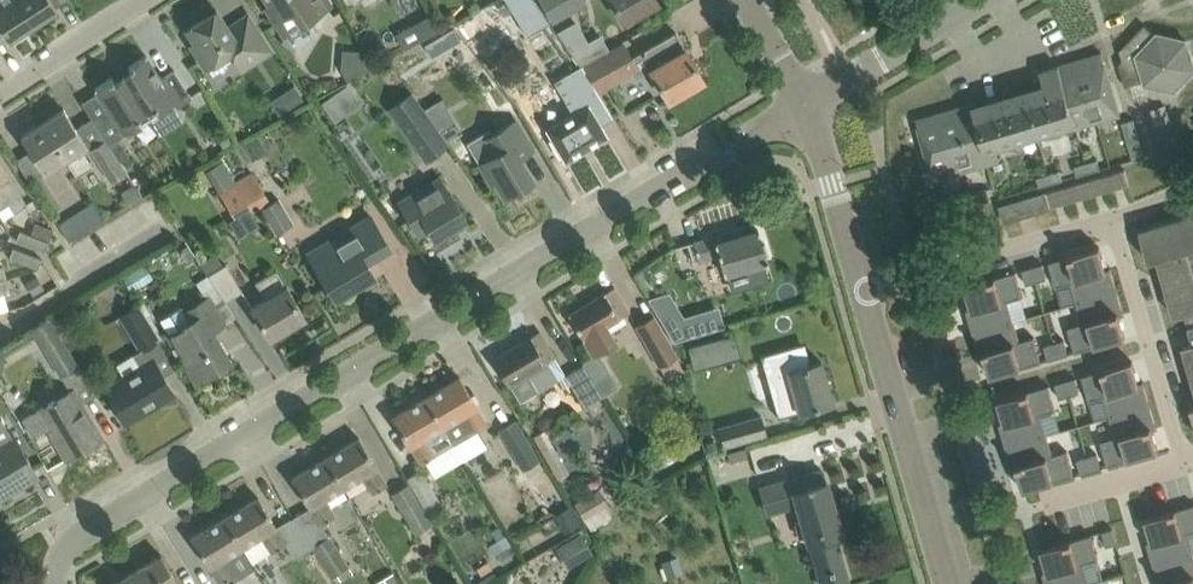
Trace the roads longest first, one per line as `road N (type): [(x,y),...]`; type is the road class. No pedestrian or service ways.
road 1 (residential): [(58,583),(70,541),(801,105)]
road 2 (tertiary): [(950,583),(861,290)]
road 3 (residential): [(1112,220),(861,290)]
road 4 (residential): [(1112,220),(1186,464)]
road 5 (unclassified): [(801,105),(984,0)]
road 6 (tertiary): [(861,290),(801,105)]
road 7 (residential): [(0,99),(151,0)]
road 8 (residential): [(1186,464),(1042,503)]

